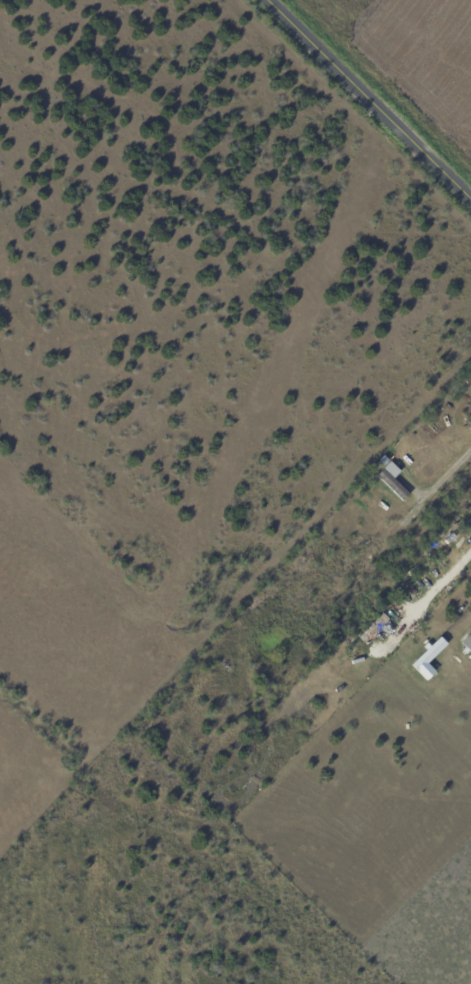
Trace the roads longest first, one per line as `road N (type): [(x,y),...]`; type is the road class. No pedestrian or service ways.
road 1 (residential): [(470,193),(272,0)]

